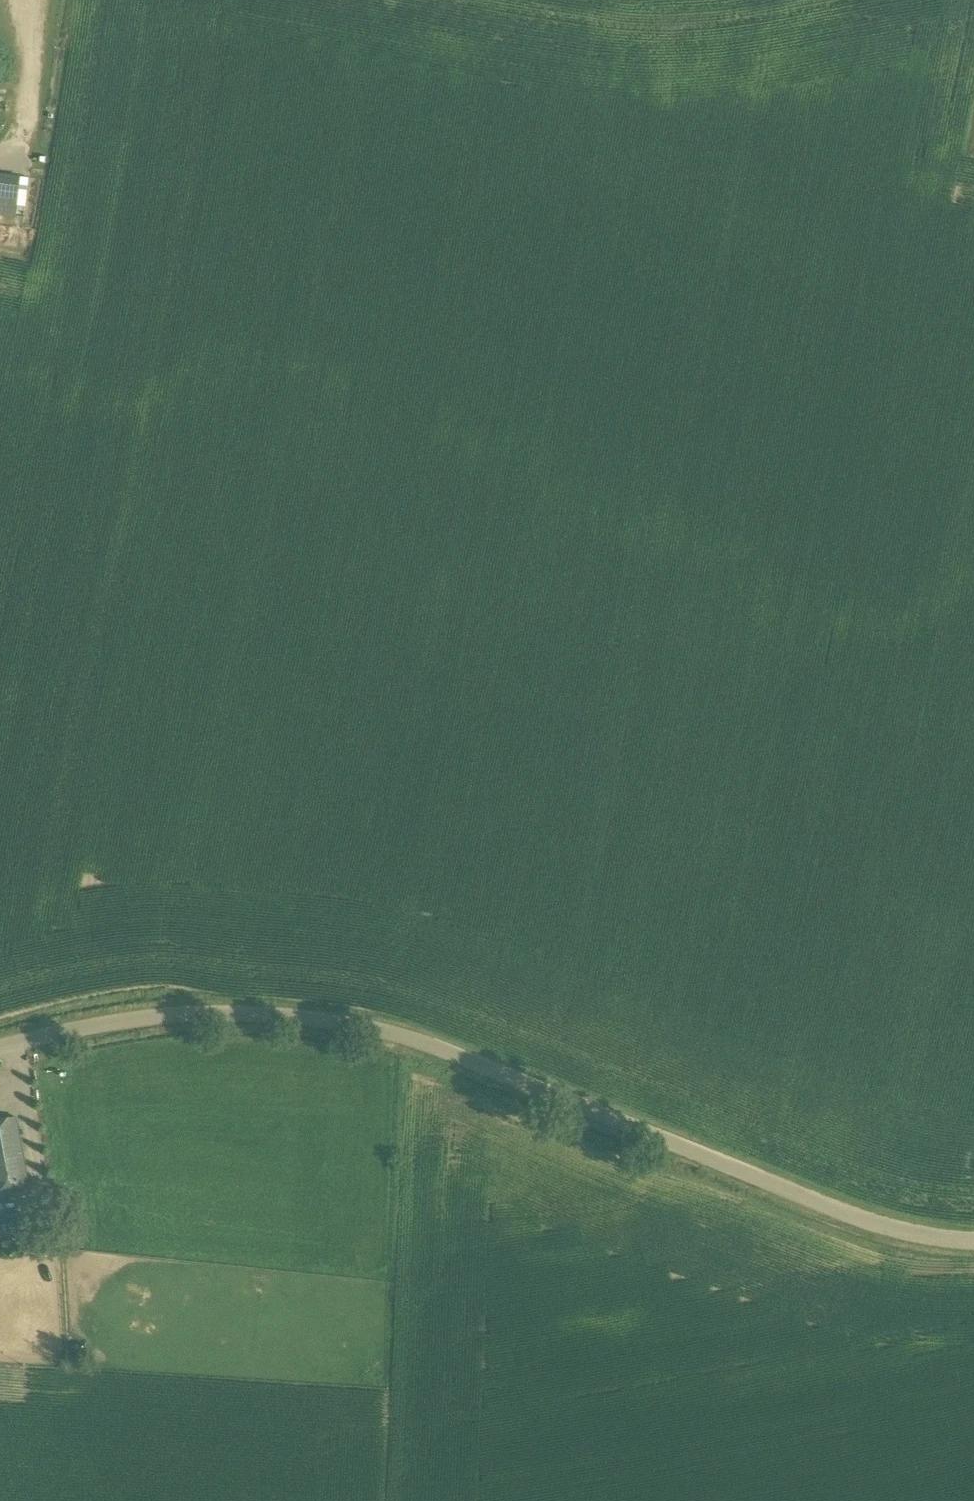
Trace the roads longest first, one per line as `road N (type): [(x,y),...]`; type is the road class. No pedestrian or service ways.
road 1 (unclassified): [(0,1048),(150,1020),(235,1017),(394,1035),(843,1215),(918,1236),(973,1240)]

